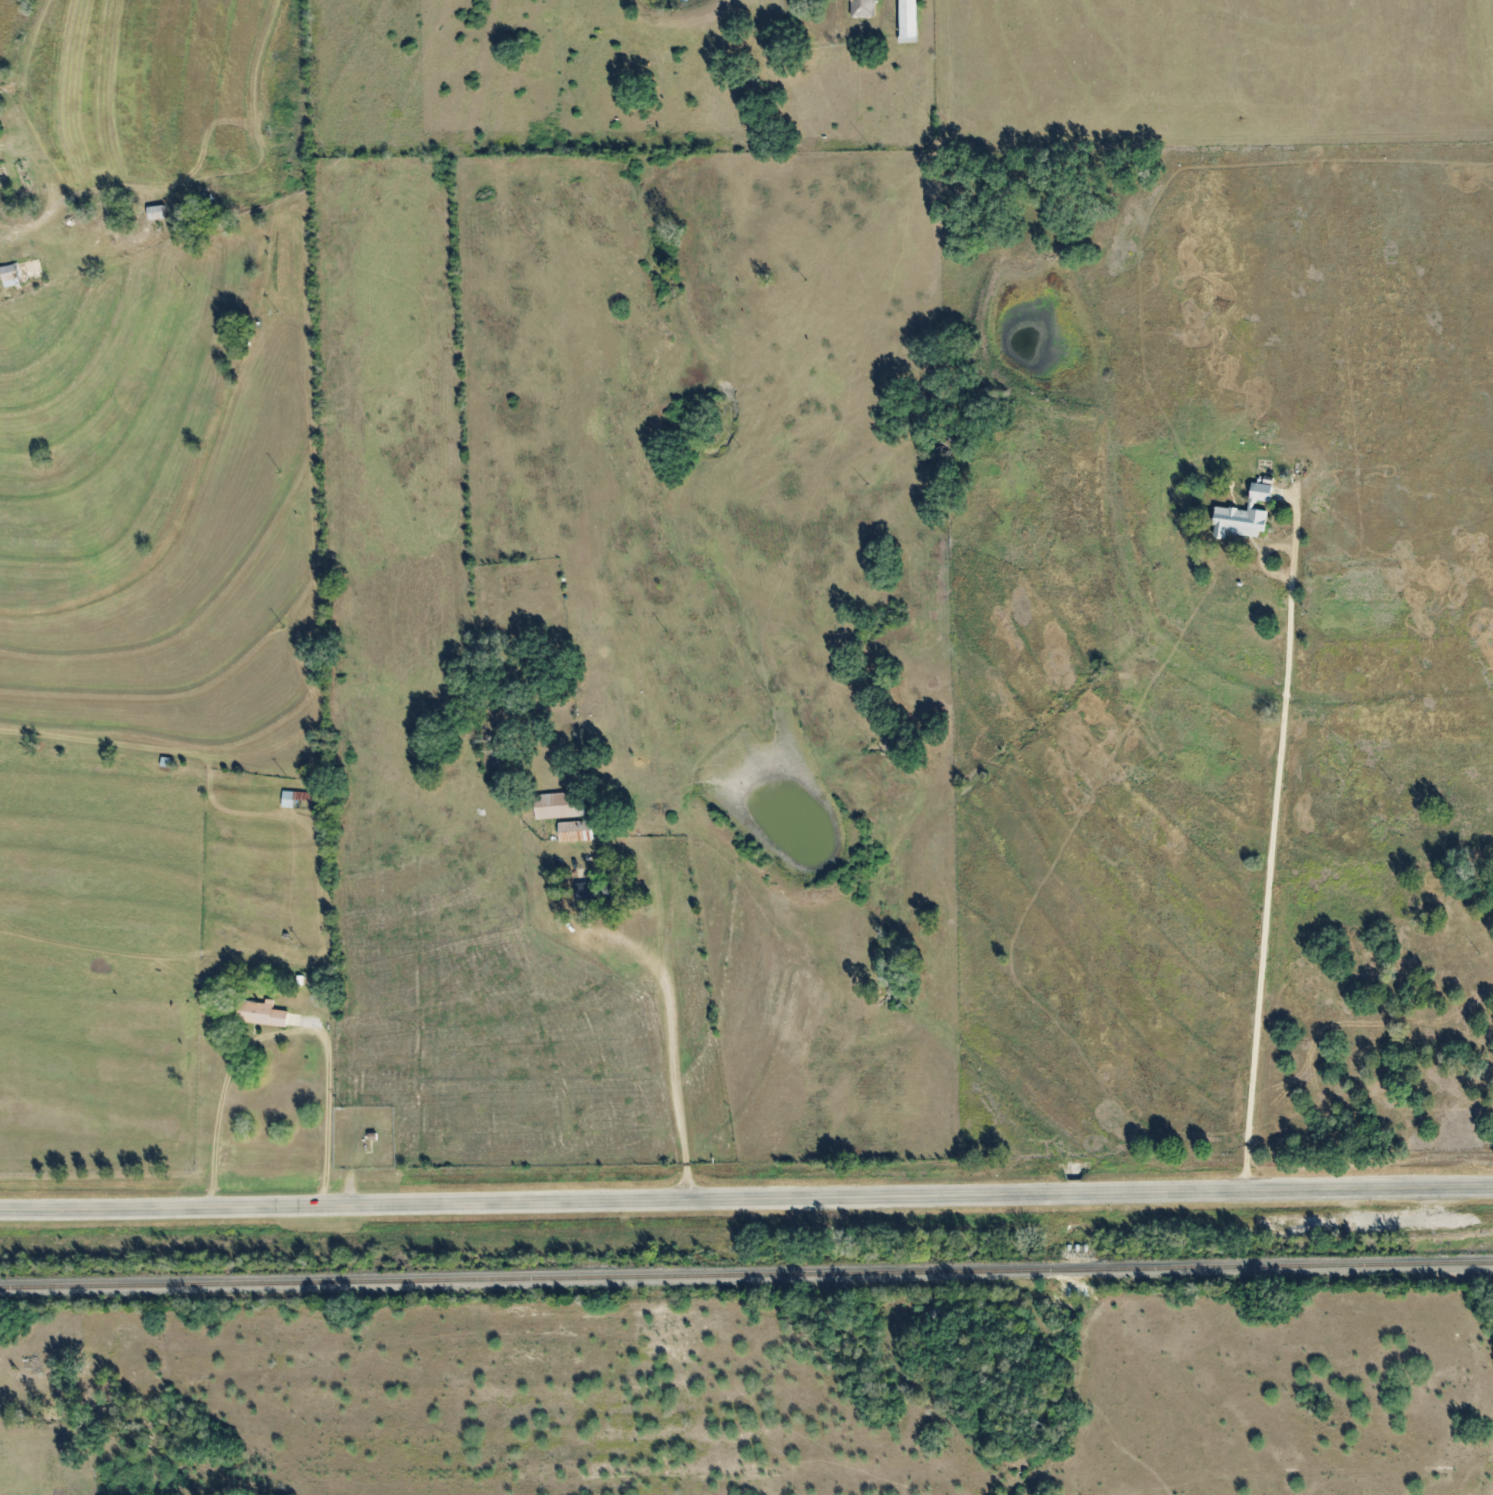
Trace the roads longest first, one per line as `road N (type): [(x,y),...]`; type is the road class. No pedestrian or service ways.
road 1 (secondary): [(1492,1188),(0,1209)]

